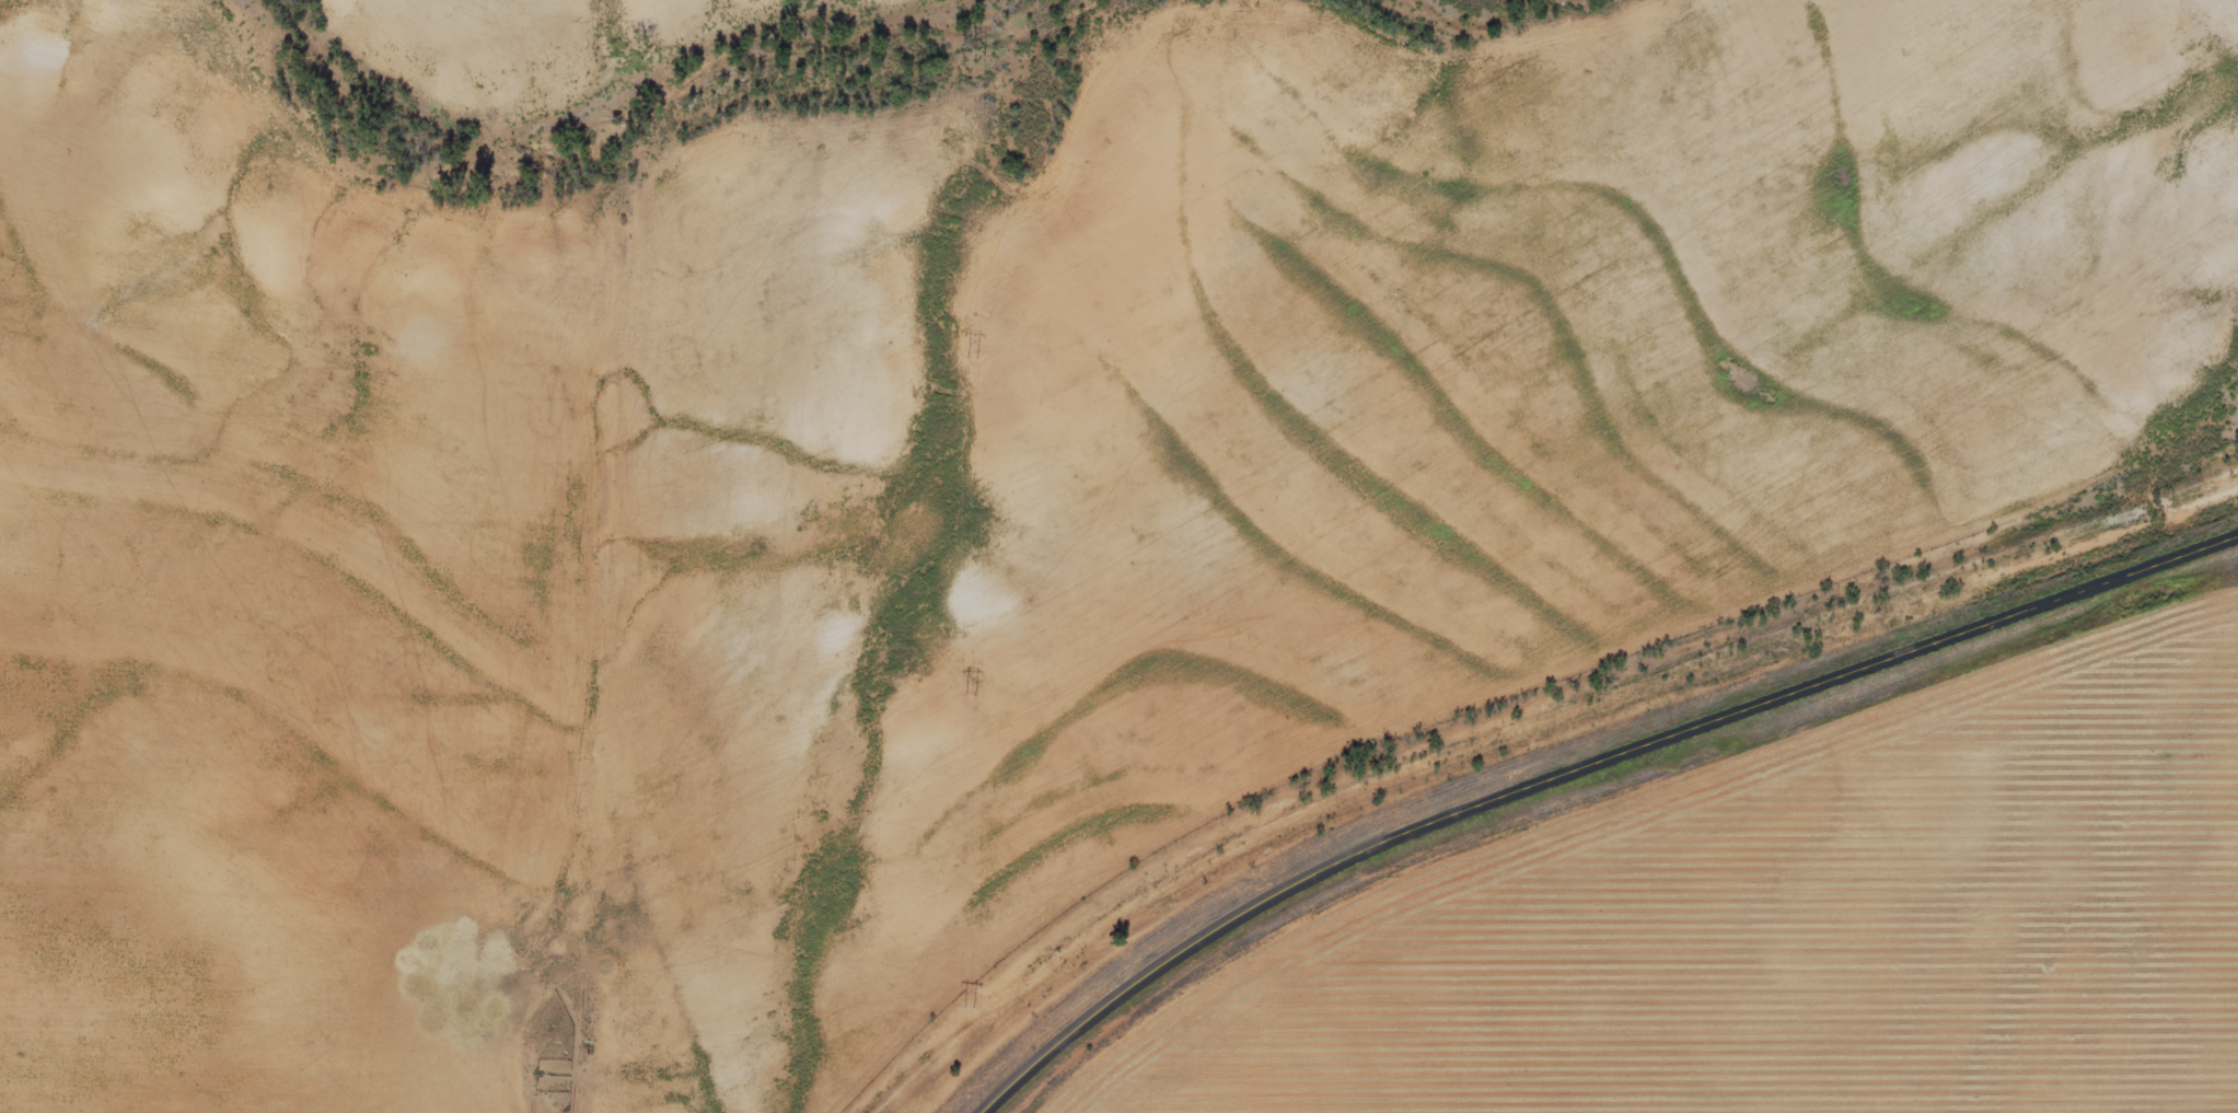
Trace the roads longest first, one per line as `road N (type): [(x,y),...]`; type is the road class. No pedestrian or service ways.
road 1 (secondary): [(994,1112),(1173,965),(1333,868),(1549,781),(2237,539)]

